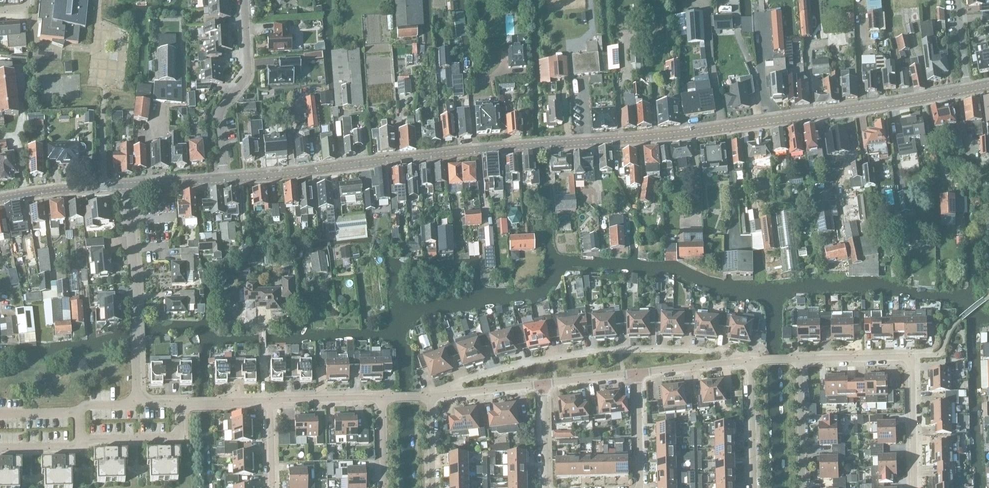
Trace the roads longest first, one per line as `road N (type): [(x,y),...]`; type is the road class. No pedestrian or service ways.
road 1 (unclassified): [(224,179),(655,136),(966,89)]
road 2 (residential): [(432,397),(518,365),(605,351),(720,352),(751,361)]
road 3 (residential): [(139,403),(128,185)]
road 4 (residential): [(180,403),(177,437),(0,448)]
road 5 (residential): [(224,179),(219,115),(247,76),(244,0)]
road 6 (residential): [(0,414),(139,403)]
road 7 (residential): [(915,487),(908,358)]
road 8 (unclassified): [(0,199),(128,185)]
road 9 (residential): [(803,487),(800,359)]
road 10 (residential): [(754,487),(751,361)]

